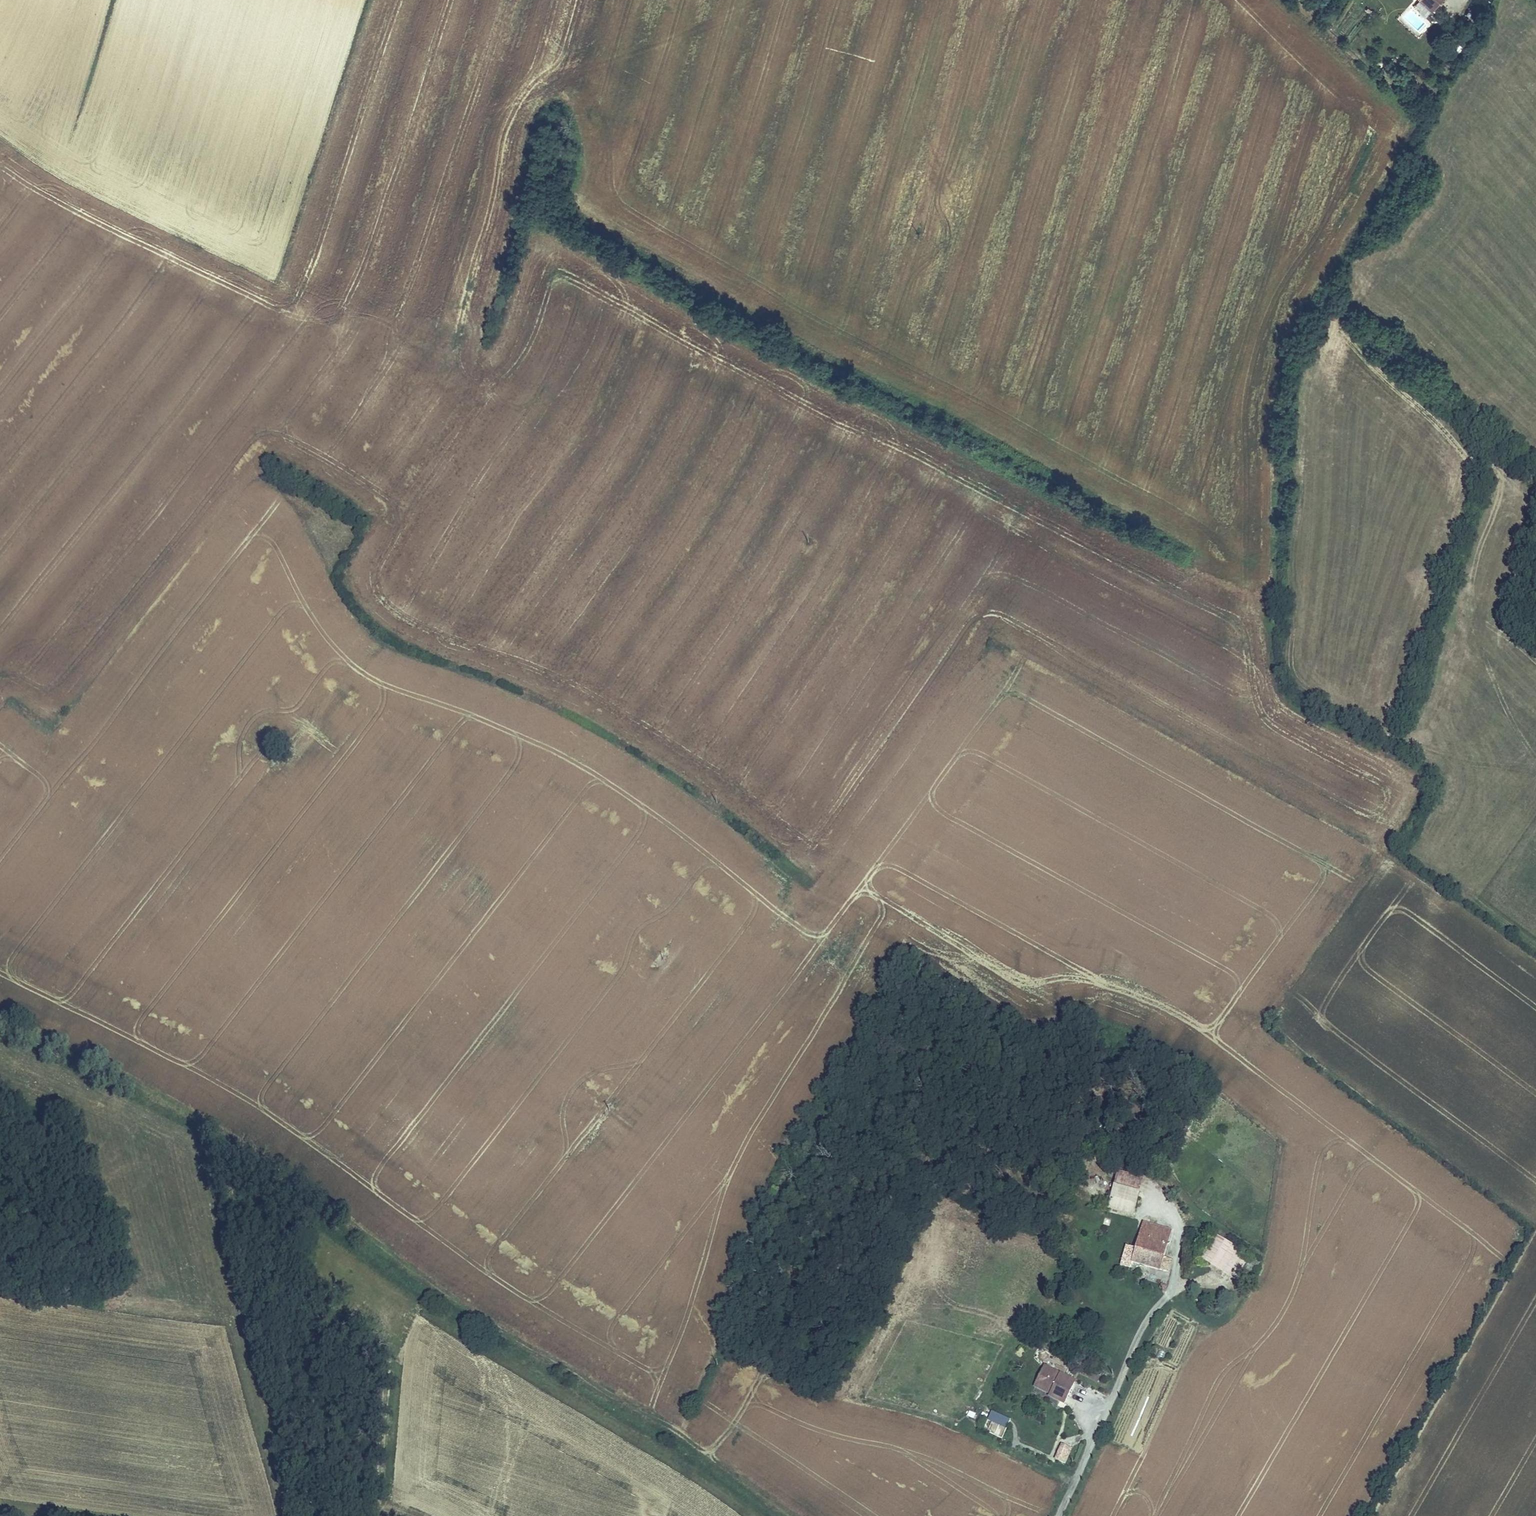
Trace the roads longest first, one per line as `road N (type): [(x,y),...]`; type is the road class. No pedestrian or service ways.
road 1 (track): [(1057,1515),(1154,1307)]

